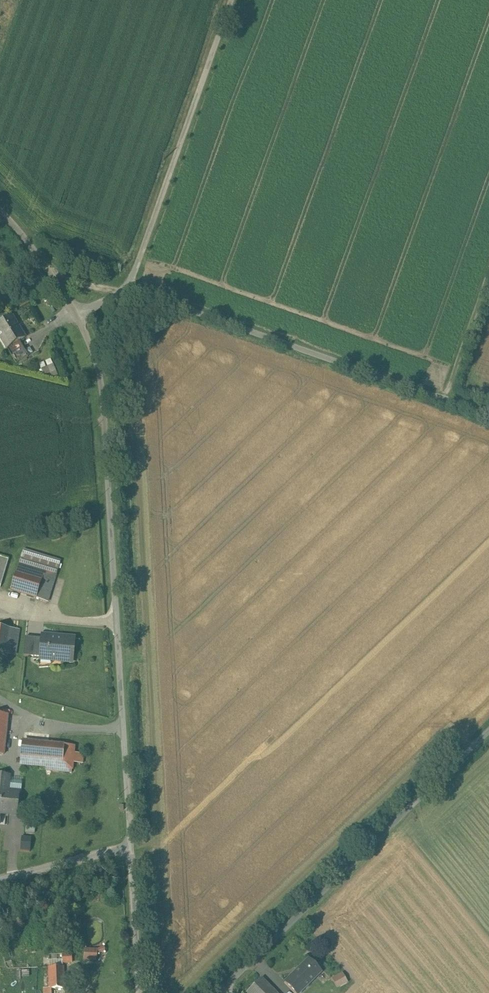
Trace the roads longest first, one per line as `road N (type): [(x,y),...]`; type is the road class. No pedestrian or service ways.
road 1 (unclassified): [(74,313),(98,369),(105,426),(130,848)]
road 2 (unclassified): [(128,287),(488,415)]
road 3 (unclassified): [(214,992),(488,729)]
road 4 (unclassified): [(128,287),(230,0)]
road 5 (track): [(488,261),(445,399)]
road 6 (unclassified): [(130,848),(138,992)]
road 7 (unclassified): [(130,848),(0,876)]

